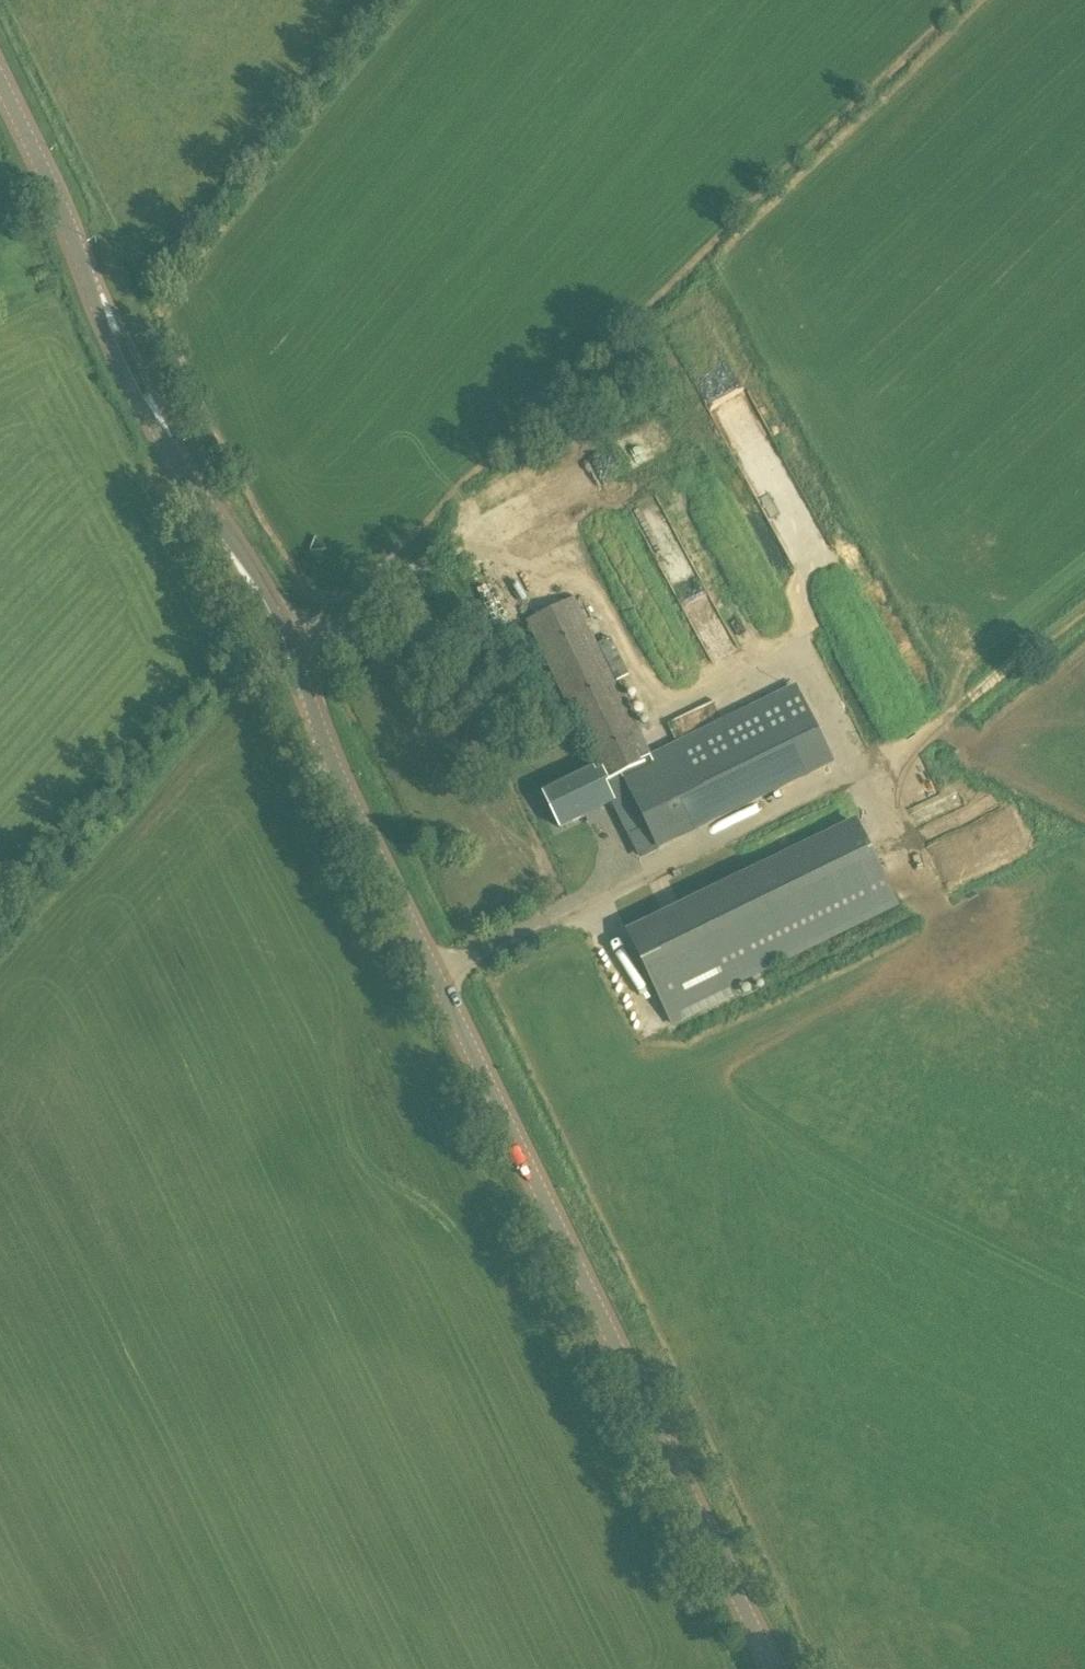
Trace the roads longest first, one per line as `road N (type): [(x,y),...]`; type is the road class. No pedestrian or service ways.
road 1 (secondary): [(774,1668),(321,738),(271,603),(137,396),(0,84)]

